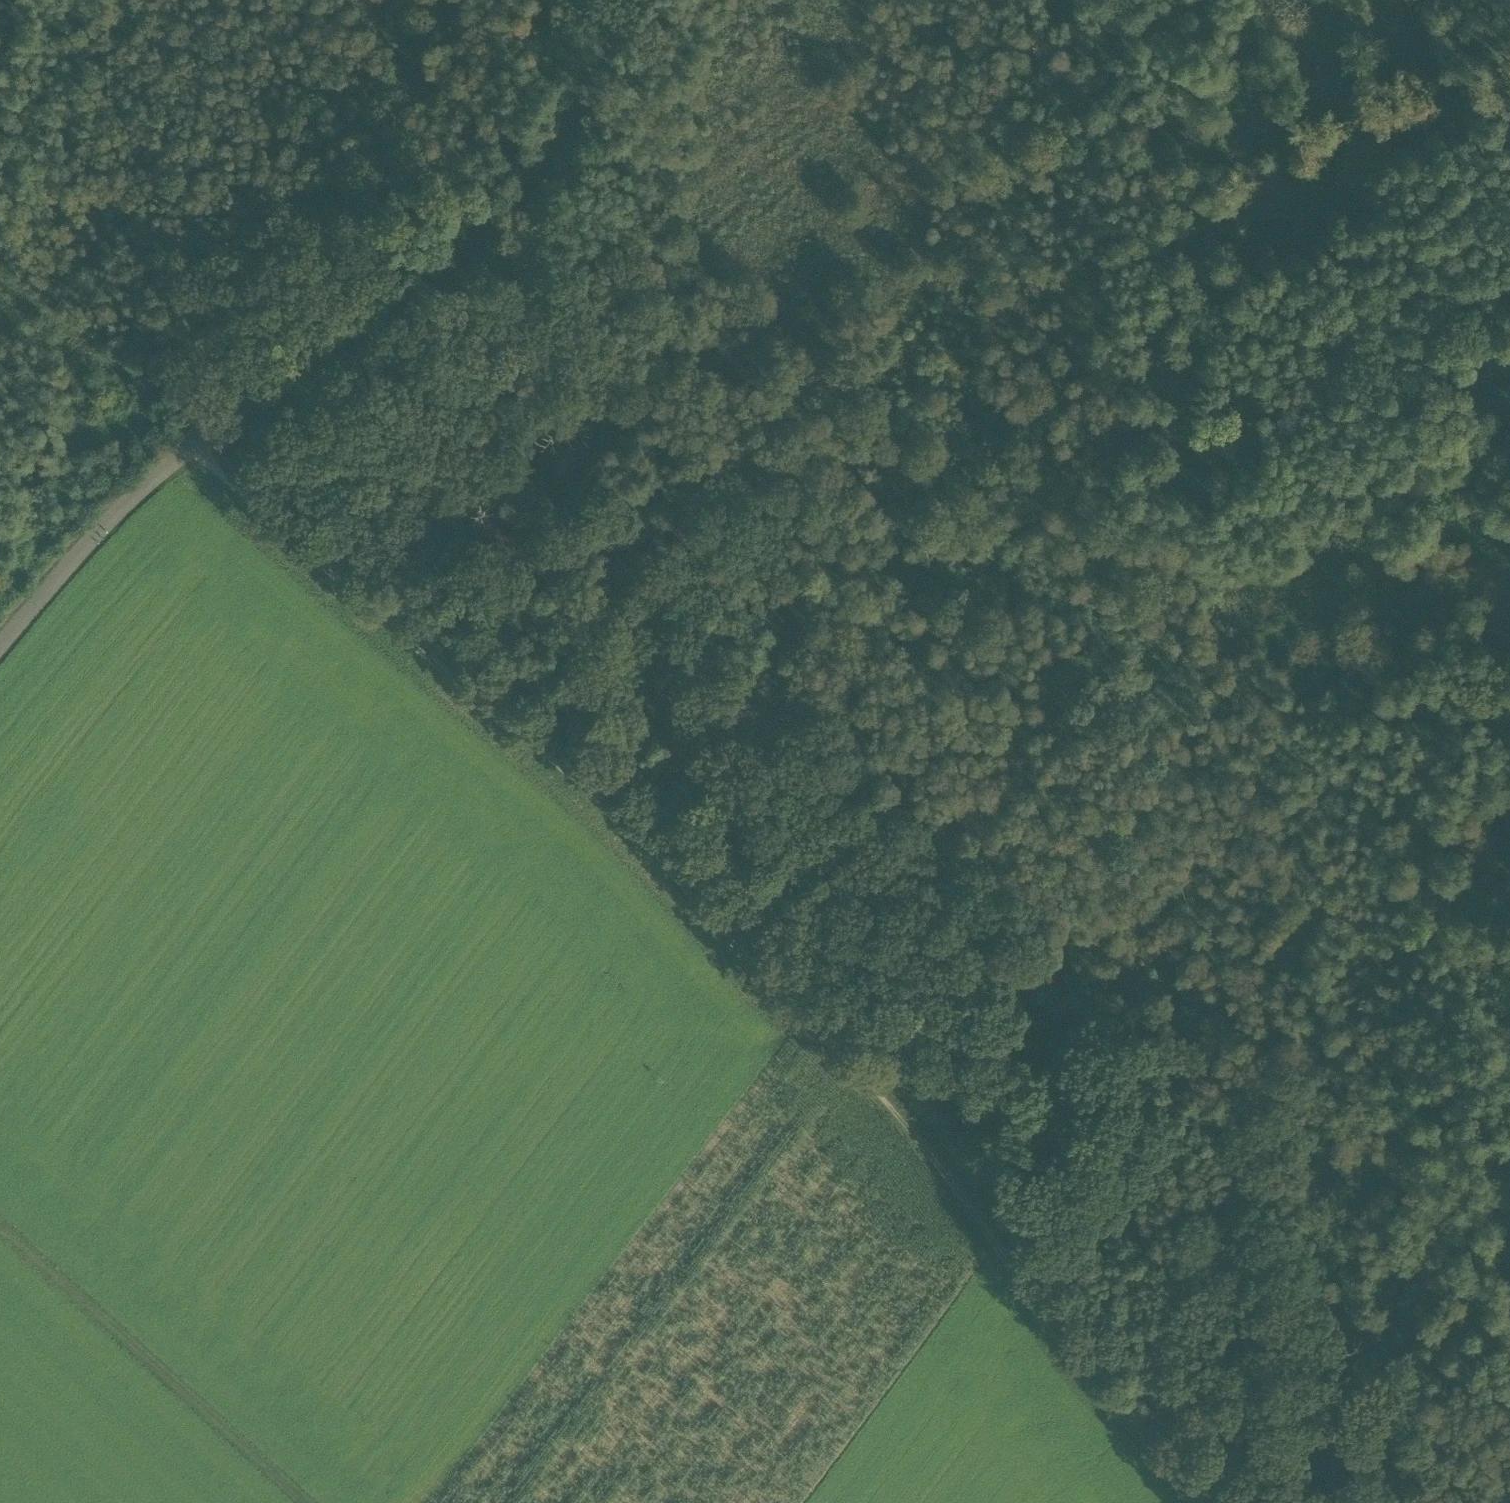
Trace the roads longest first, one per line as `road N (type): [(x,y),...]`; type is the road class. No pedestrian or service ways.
road 1 (track): [(1207,1502),(1162,1444),(1088,1372),(892,1102),(658,854),(196,445)]
road 2 (tertiary): [(0,644),(96,533),(221,422),(493,221),(537,174),(576,112),(631,0)]
road 3 (track): [(0,1229),(299,1502)]

